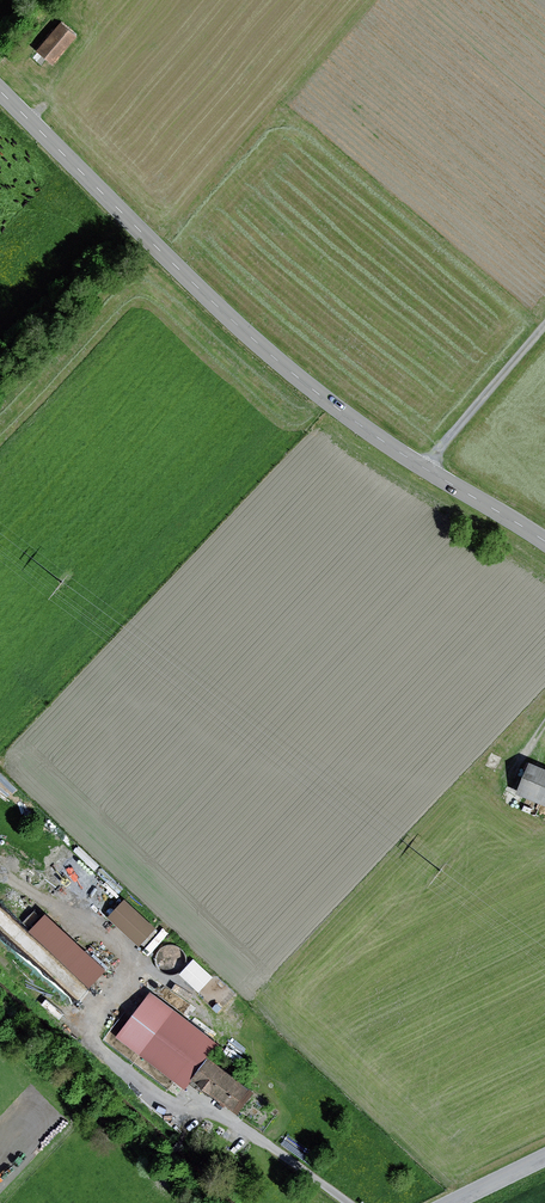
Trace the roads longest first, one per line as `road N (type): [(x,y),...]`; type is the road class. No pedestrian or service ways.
road 1 (primary): [(544,542),(305,385),(0,91)]
road 2 (track): [(125,970),(105,1037),(349,1202)]
road 3 (track): [(427,469),(544,324)]

